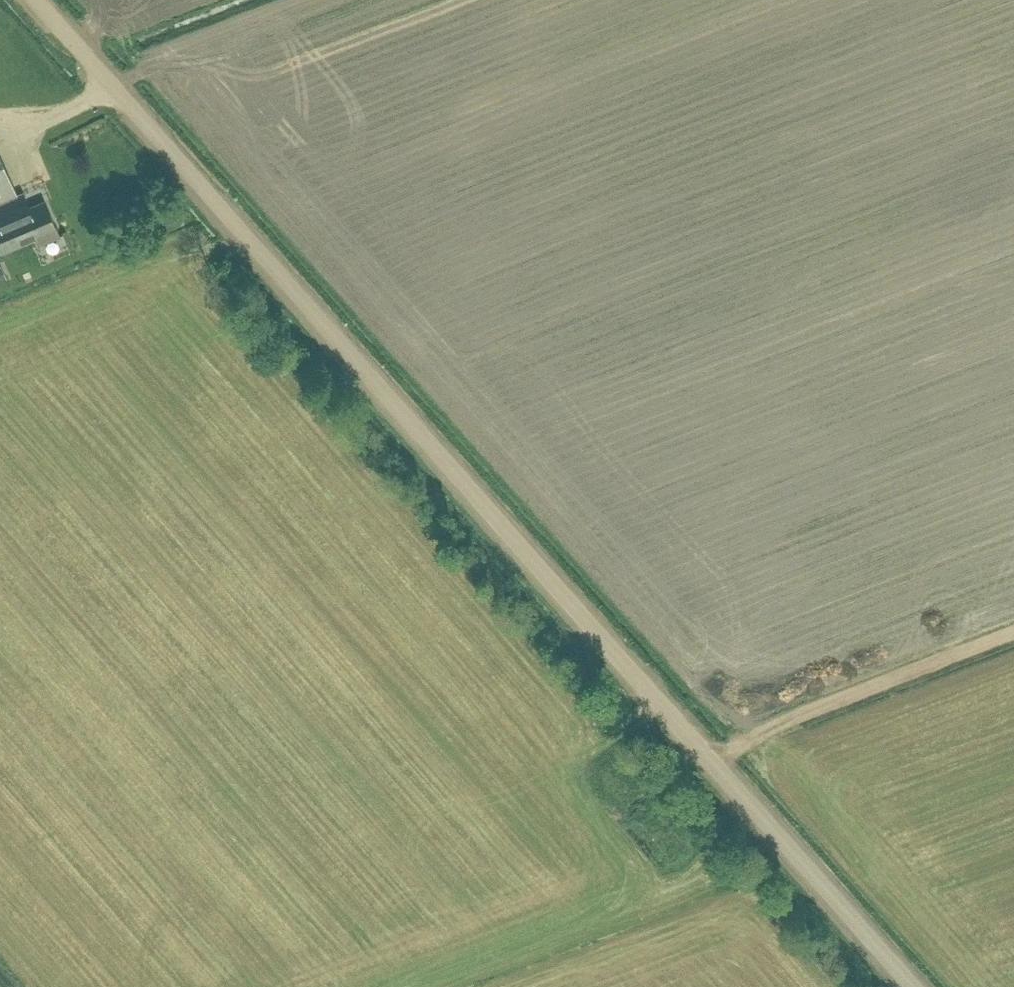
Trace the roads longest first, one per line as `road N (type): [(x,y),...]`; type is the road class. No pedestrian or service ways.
road 1 (tertiary): [(914,986),(28,0)]
road 2 (track): [(711,762),(1013,645)]

